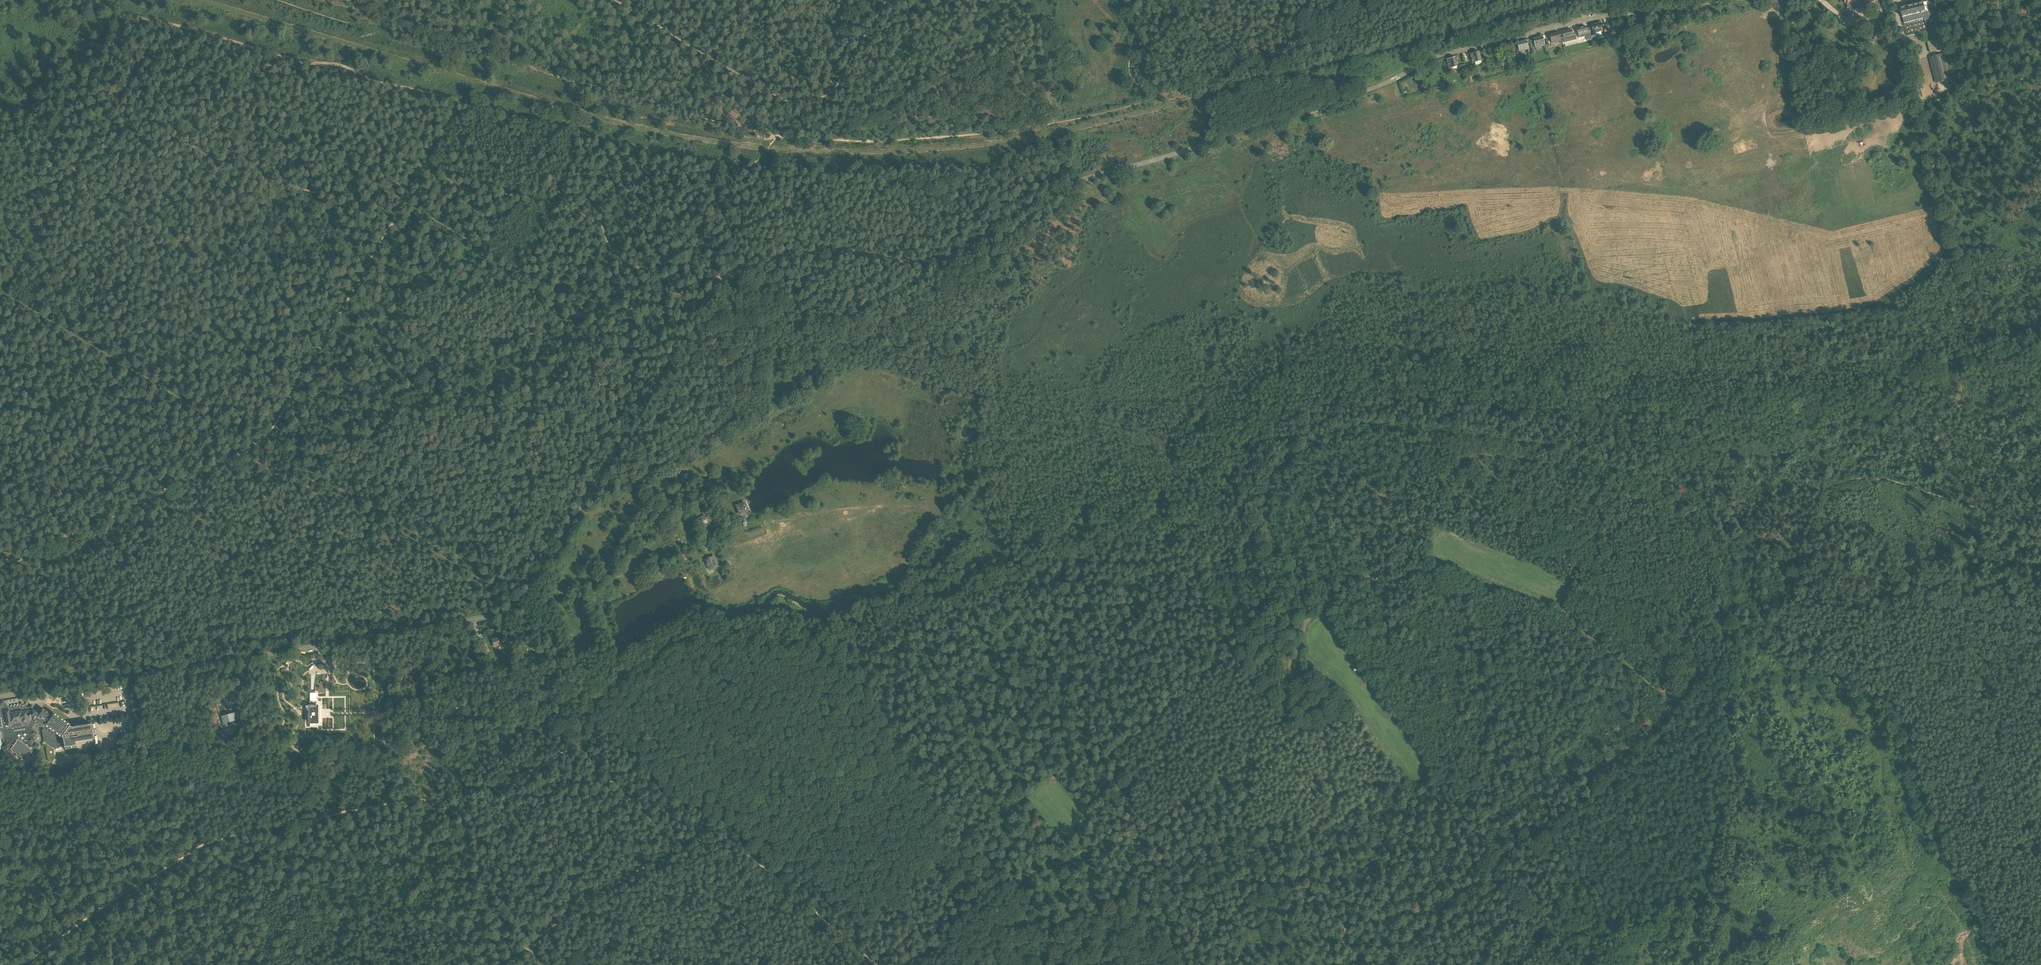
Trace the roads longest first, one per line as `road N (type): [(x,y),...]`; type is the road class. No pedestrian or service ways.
road 1 (unclassified): [(0,697),(510,610),(531,592),(708,297),(737,273),(825,253),(942,260),(1074,182),(1366,91),(1440,55),(1601,17),(1730,0)]
road 2 (track): [(708,297),(686,294),(598,320),(151,44)]
road 3 (track): [(577,747),(452,795),(207,843),(21,964)]
road 4 (track): [(1316,723),(1289,667),(1305,622),(1348,578),(1389,581),(1440,566),(1564,615),(1674,707)]
road 5 (track): [(537,605),(802,516),(937,504)]
road 6 (track): [(259,448),(463,100)]
road 7 (track): [(463,100),(92,0)]
road 8 (track): [(1011,881),(1150,827),(1316,723)]
road 9 (track): [(773,875),(901,758),(1011,881)]
road 10 (track): [(259,448),(519,605),(537,605)]
road 11 (track): [(0,291),(259,448)]
road 12 (track): [(151,44),(3,292)]
road 13 (track): [(0,572),(259,448)]
road 14 (track): [(1359,964),(1312,848),(1311,830),(1334,801),(1326,740),(1316,723)]
road 15 (track): [(876,964),(710,826),(674,849)]
road 16 (track): [(1798,583),(1657,727),(1620,751)]
road 17 (track): [(195,666),(0,553)]
road 18 (track): [(760,86),(799,101),(832,92),(888,0)]
road 19 (track): [(527,944),(674,849)]
road 20 (track): [(615,0),(760,86)]
road 21 (track): [(1506,853),(1587,793),(1620,751)]
road 22 (track): [(674,849),(577,747)]
road 23 (track): [(1411,938),(1506,853)]

